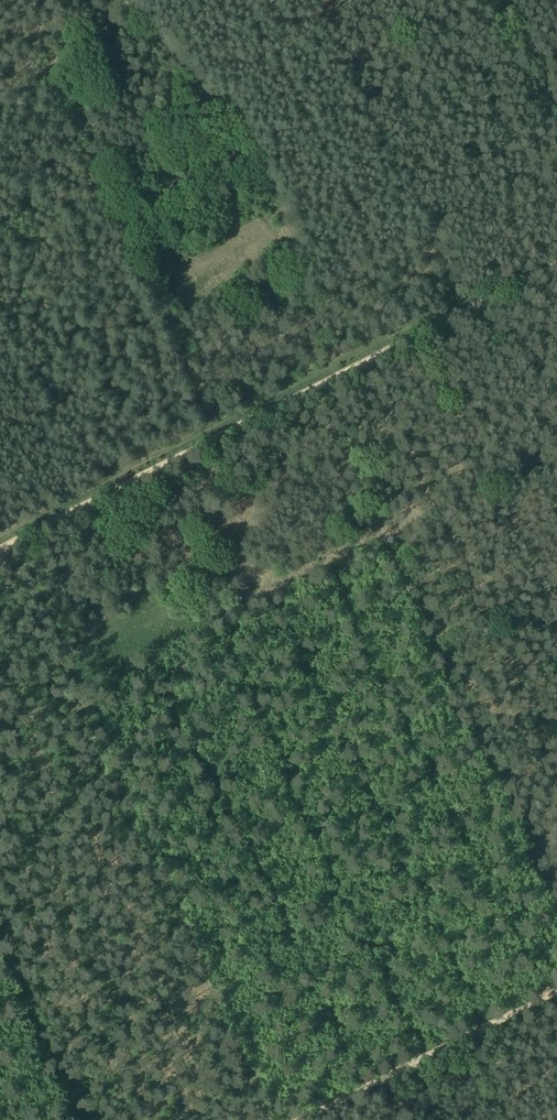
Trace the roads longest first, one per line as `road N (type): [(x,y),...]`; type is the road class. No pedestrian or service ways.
road 1 (track): [(0,549),(556,266)]
road 2 (track): [(294,1119),(556,989)]

